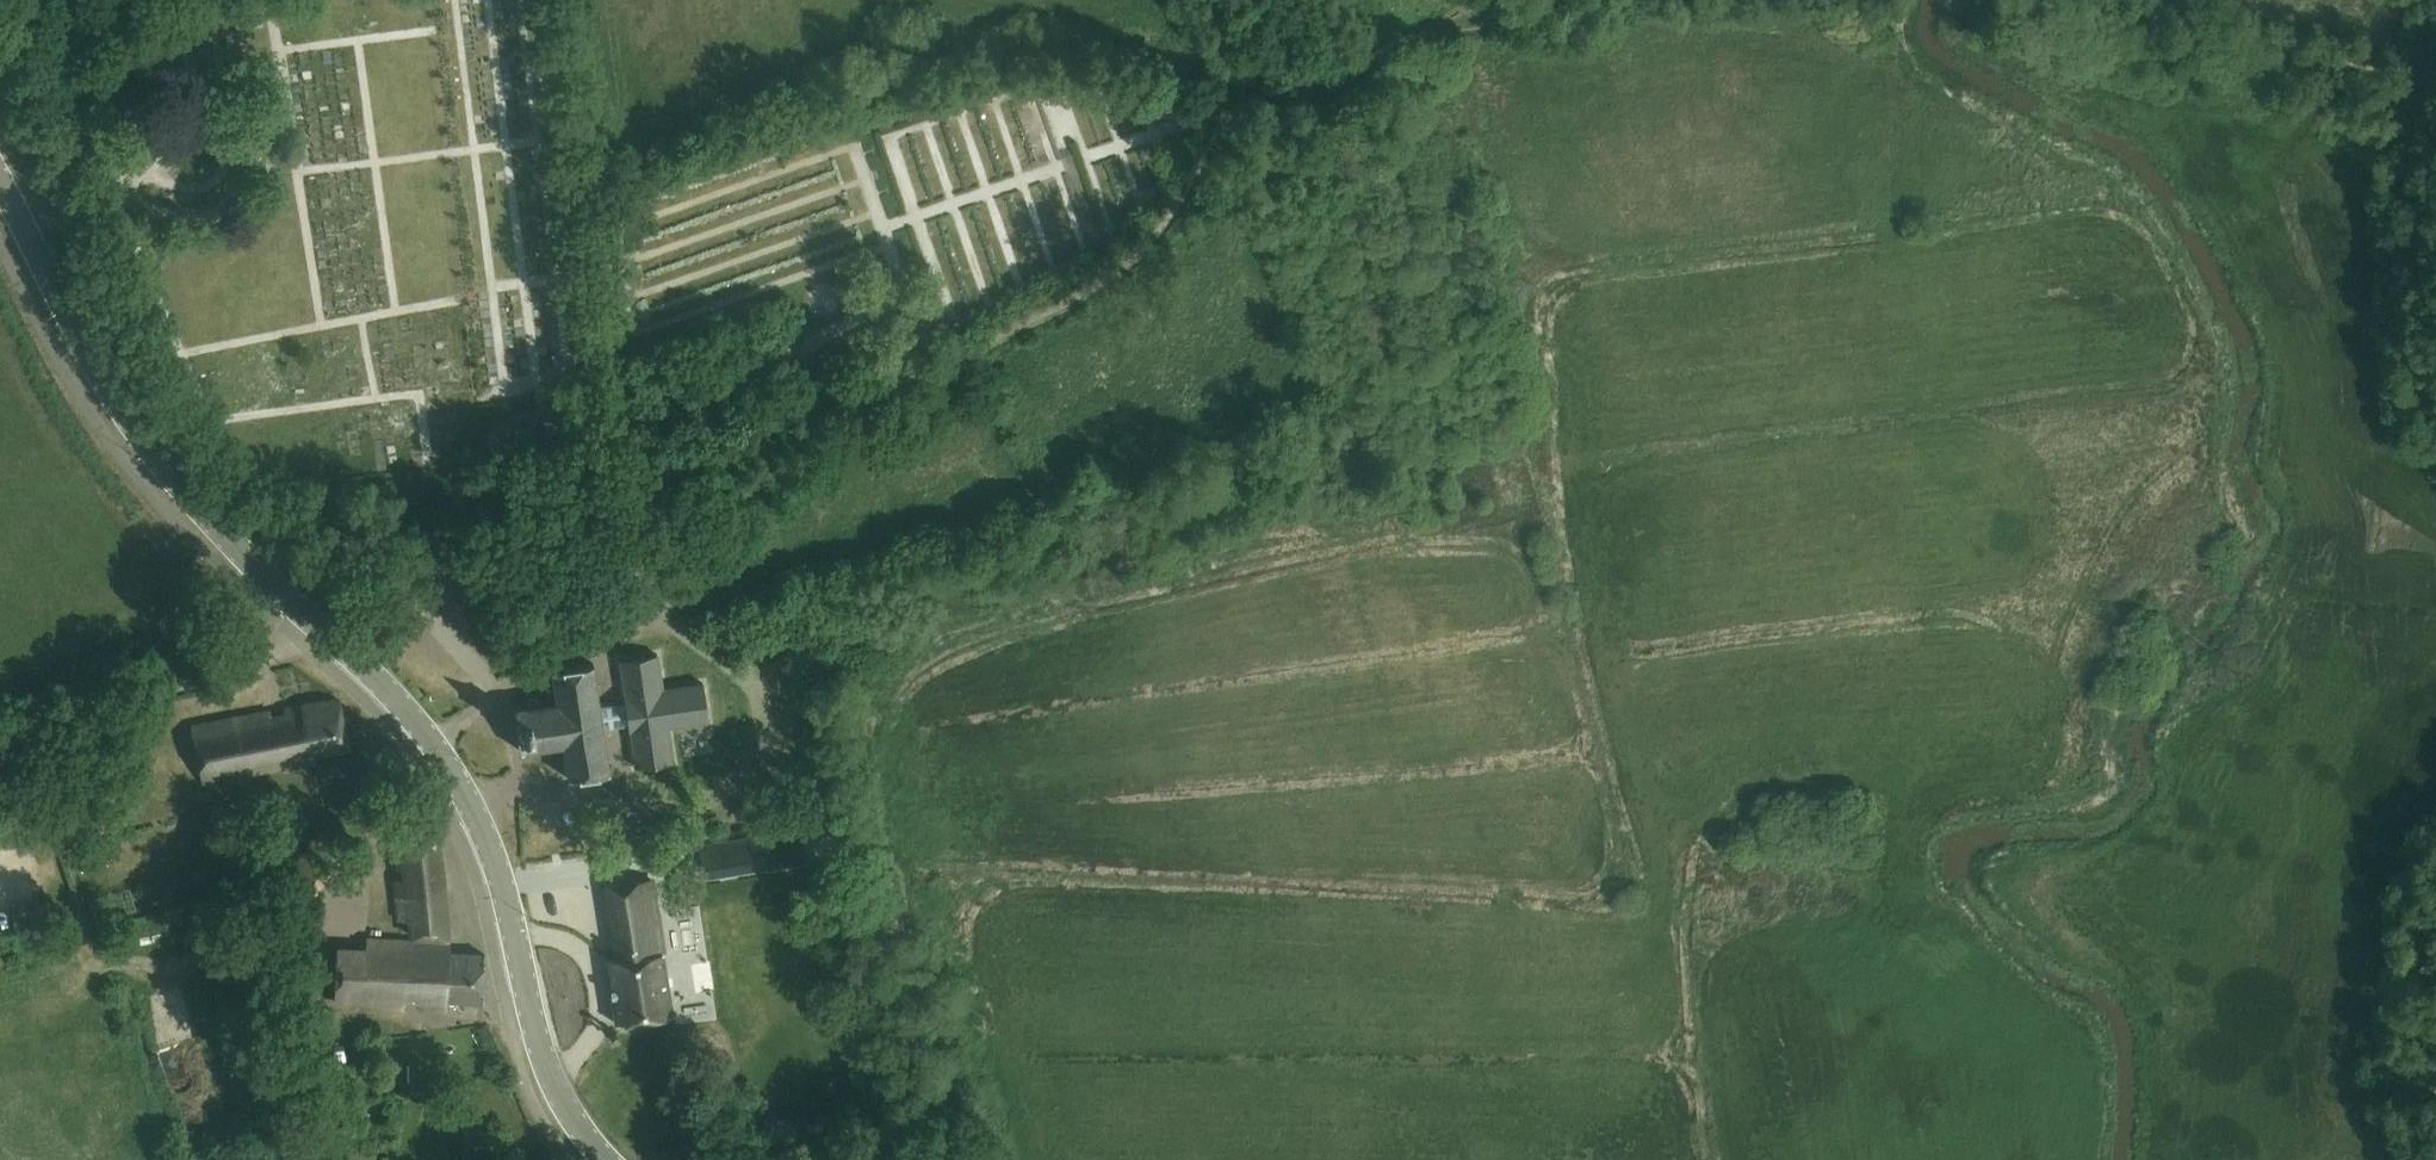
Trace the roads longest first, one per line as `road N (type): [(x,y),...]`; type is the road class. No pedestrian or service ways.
road 1 (secondary): [(603,1159),(555,1086),(504,889),(472,807),(401,702),(337,644)]
road 2 (secondary): [(337,644),(220,528),(142,435),(0,180)]
road 3 (unclassified): [(0,731),(337,644)]

